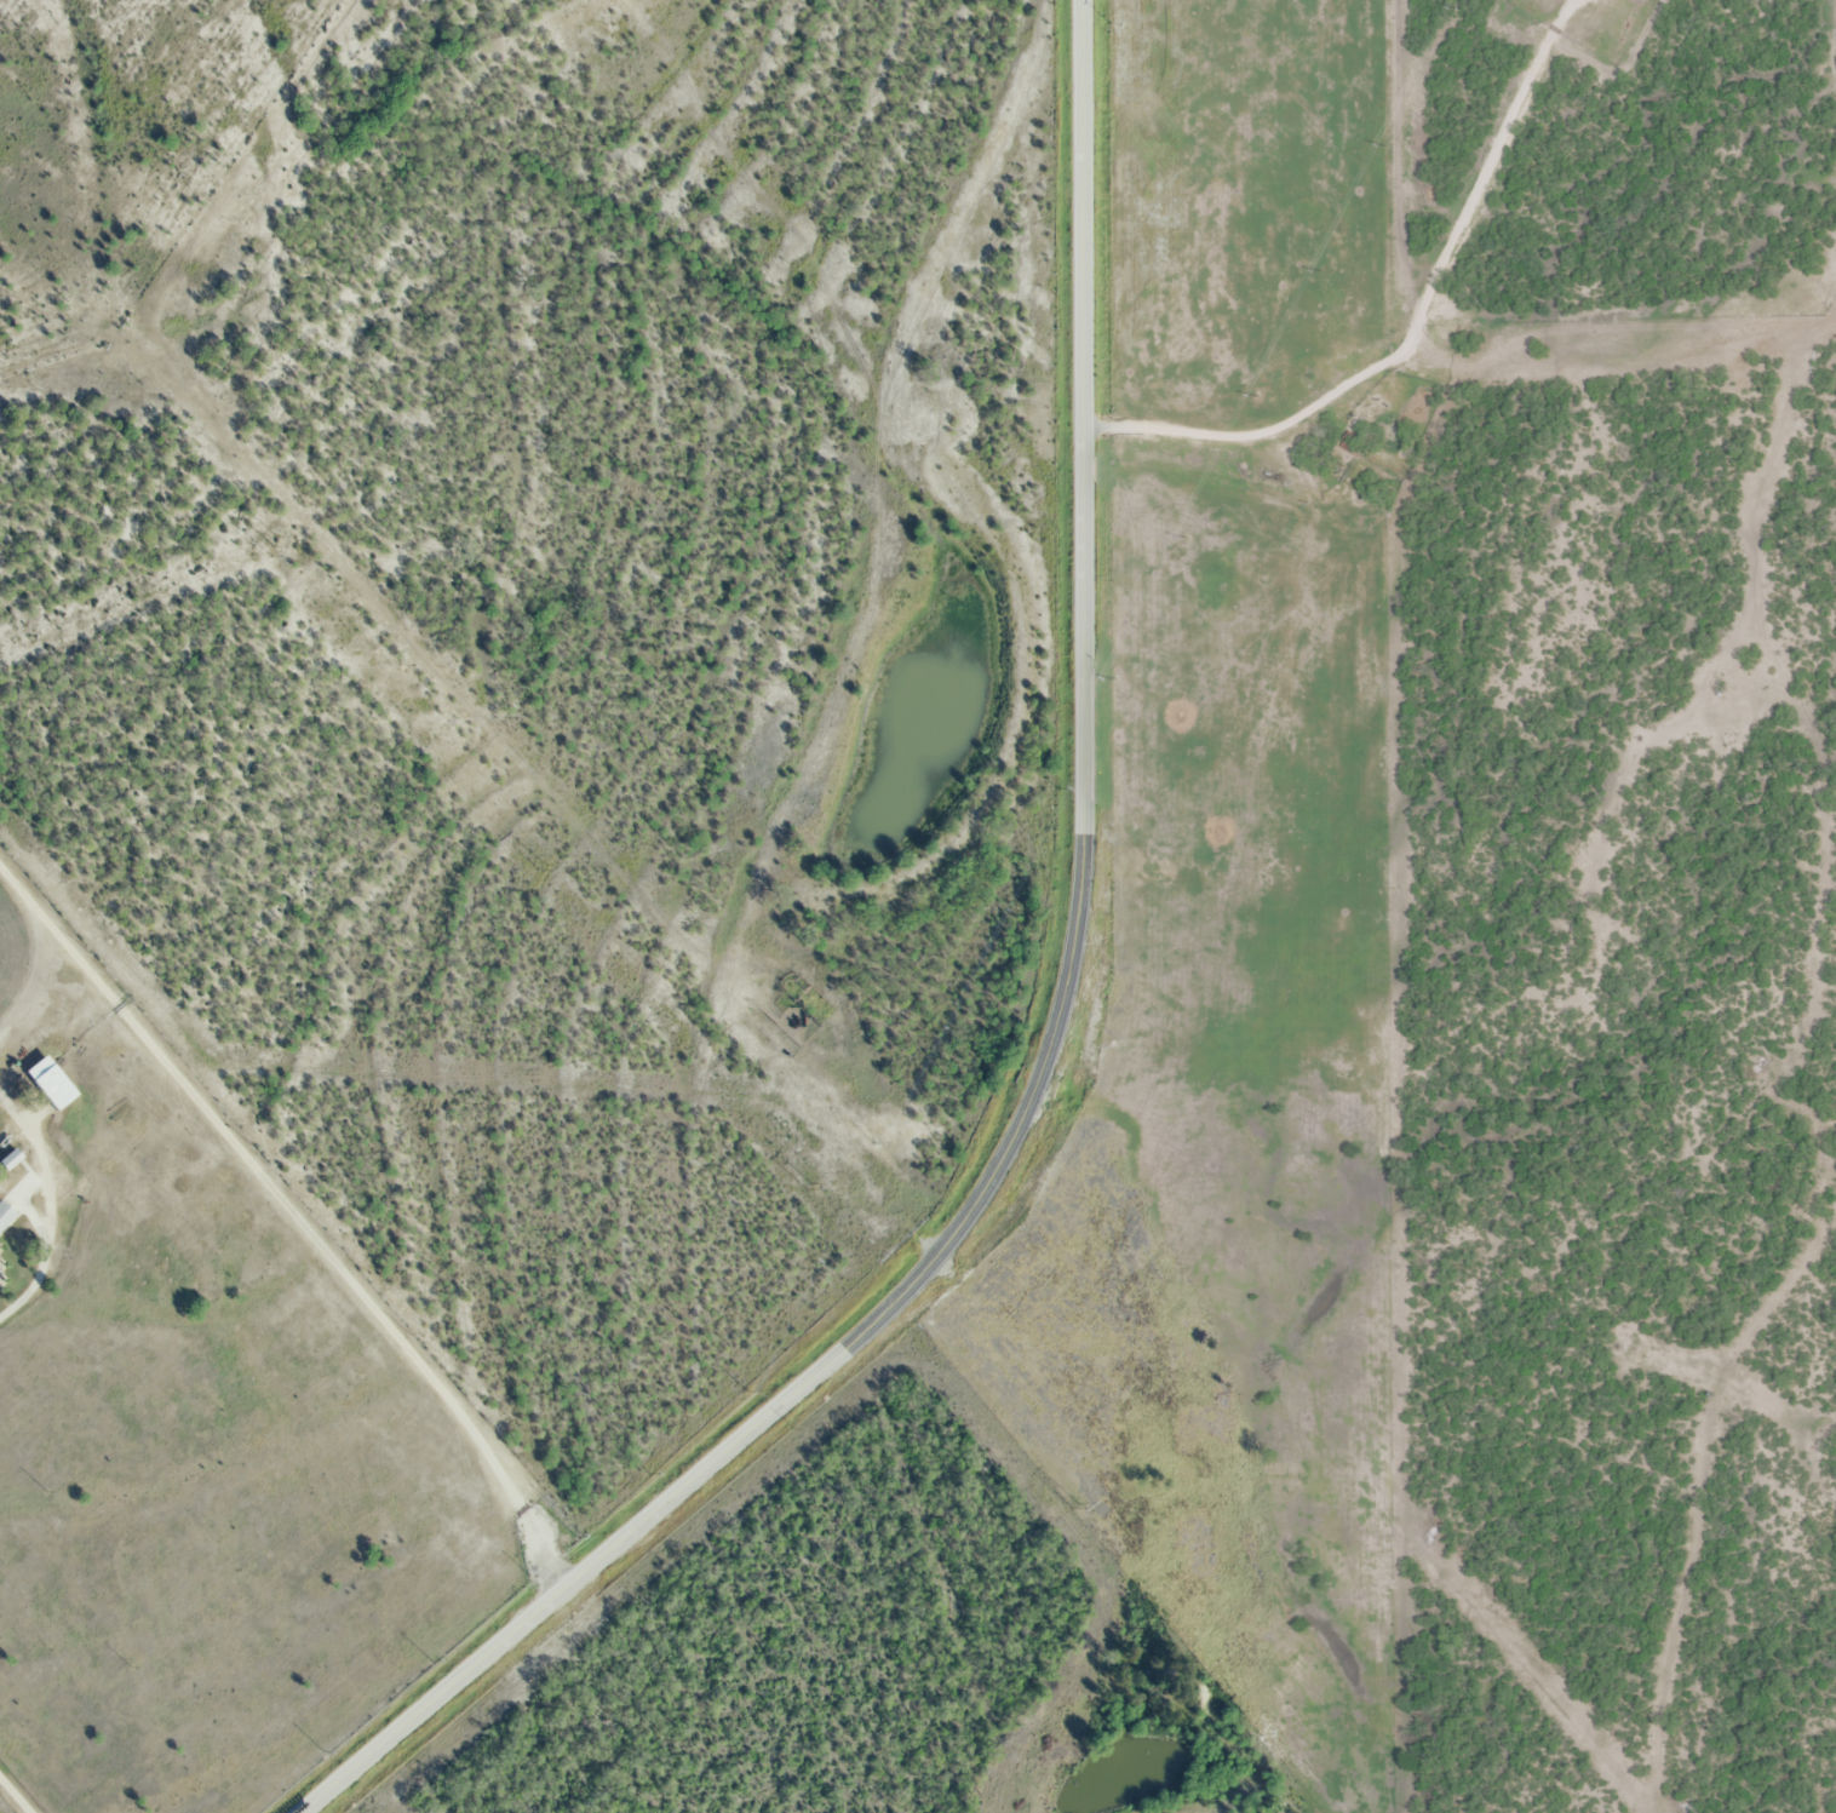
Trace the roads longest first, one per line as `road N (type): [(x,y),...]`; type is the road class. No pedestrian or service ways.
road 1 (tertiary): [(298,1812),(890,1307),(965,1216),(1012,1136),(1071,965),(1081,874),(1082,0)]
road 2 (track): [(0,862),(523,1503),(572,1582)]
road 3 (residential): [(1715,350),(1394,356),(1272,431),(1083,423)]

